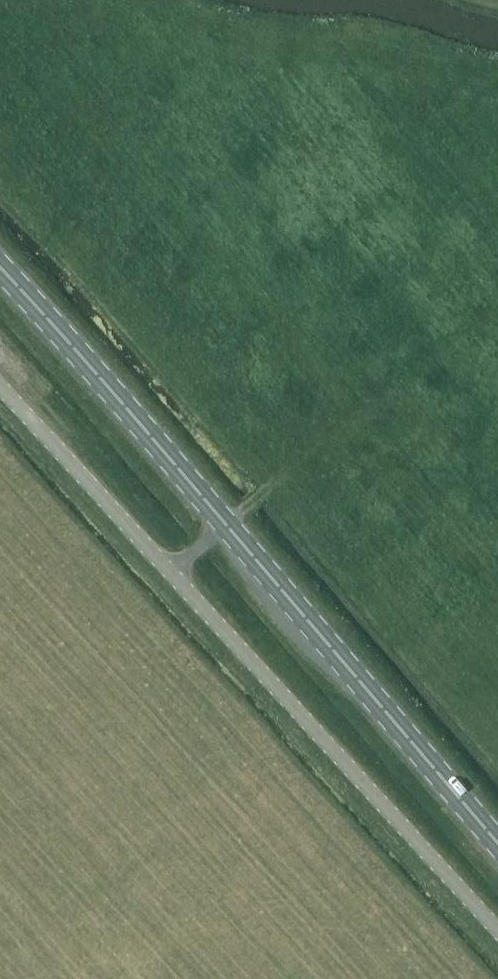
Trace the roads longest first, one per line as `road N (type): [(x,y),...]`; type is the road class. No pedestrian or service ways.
road 1 (unclassified): [(497,930),(169,571)]
road 2 (primary): [(497,842),(225,524)]
road 3 (primary): [(225,524),(0,270)]
road 4 (unclassified): [(169,571),(0,386)]

